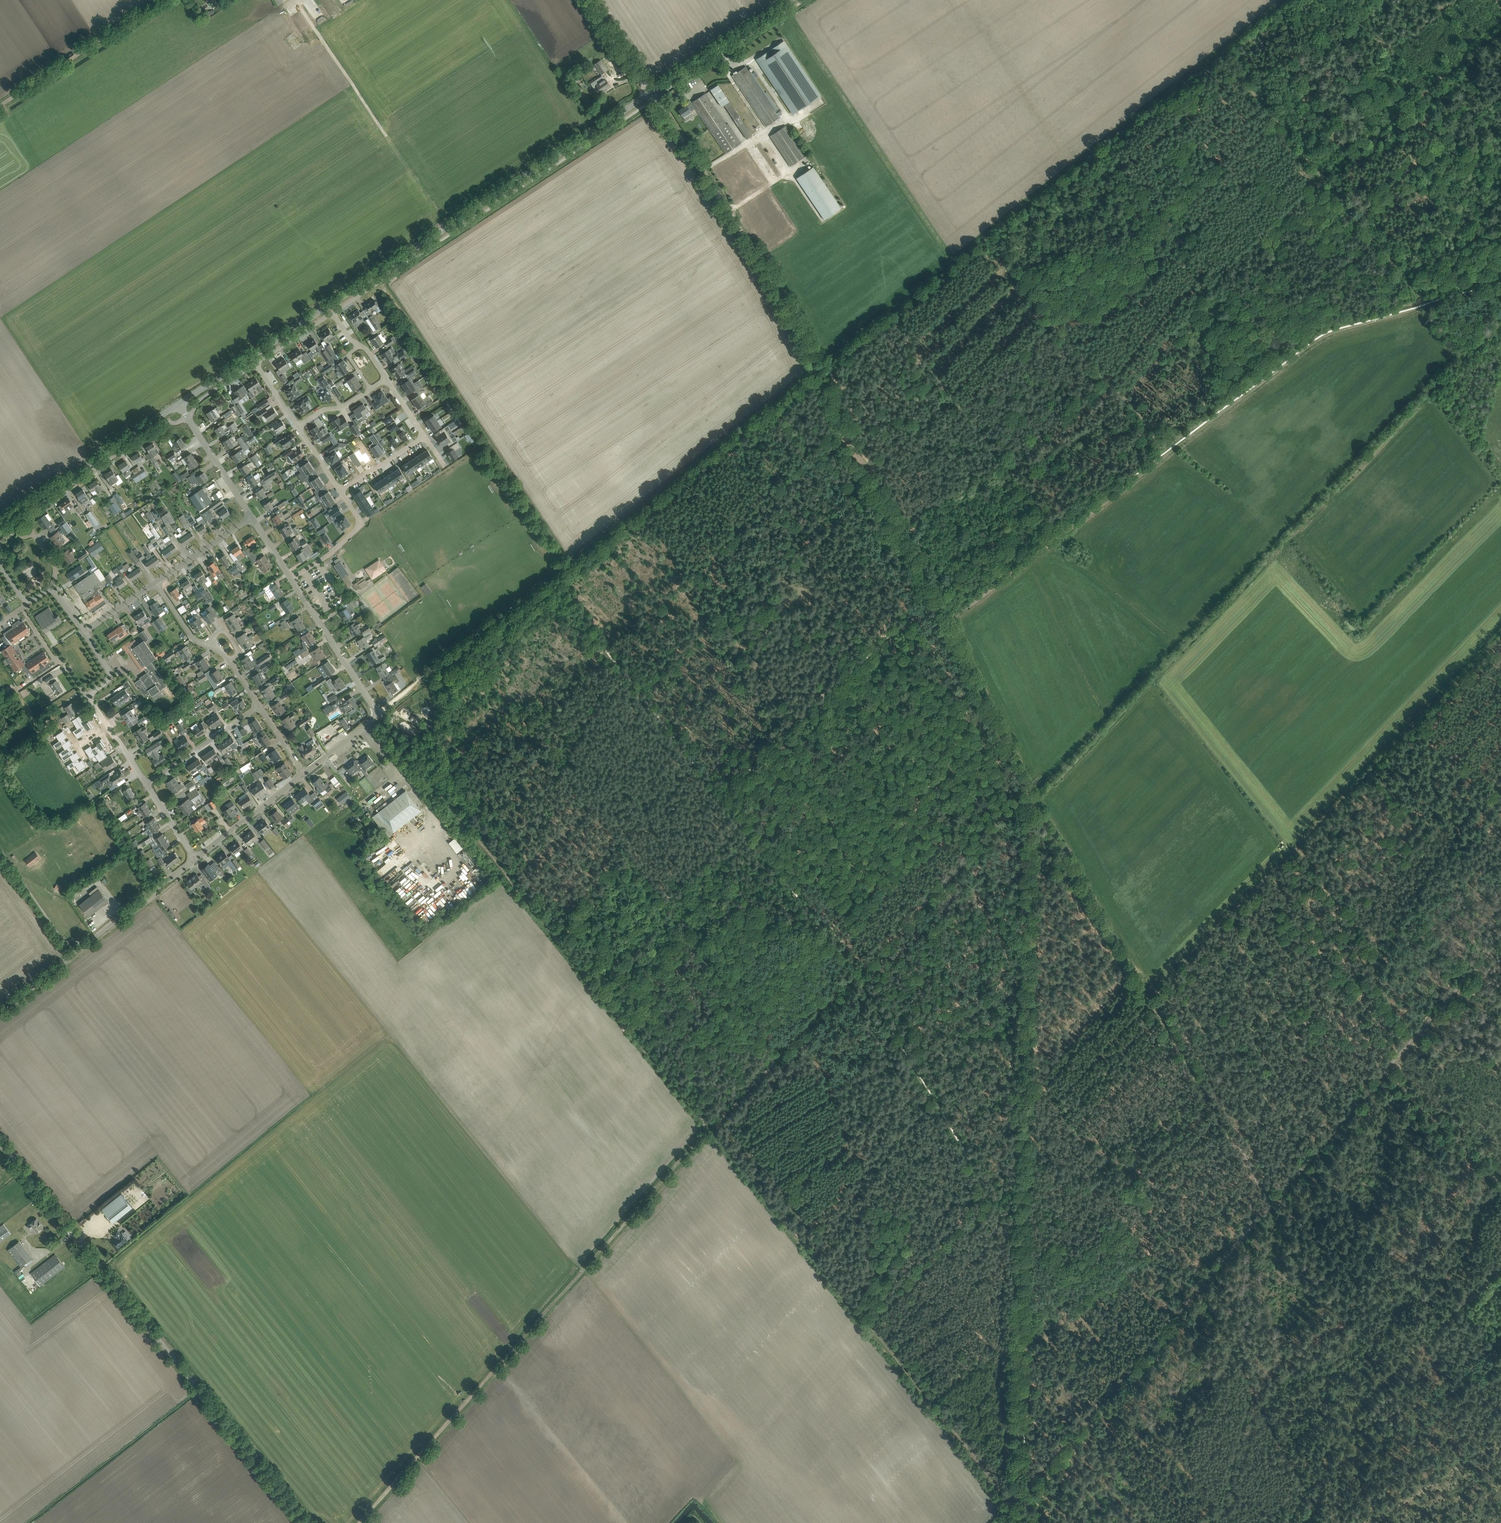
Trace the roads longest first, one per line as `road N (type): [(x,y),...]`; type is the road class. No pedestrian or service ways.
road 1 (track): [(1014,1504),(379,715)]
road 2 (track): [(360,1522),(710,1130),(1031,795)]
road 3 (track): [(1031,795),(1021,1491)]
road 4 (track): [(1500,321),(1036,803)]
road 5 (track): [(1147,995),(1500,641)]
road 6 (tertiary): [(306,1522),(0,1142)]
road 7 (track): [(1272,1206),(1031,795)]
road 8 (track): [(1202,1284),(1500,940)]
road 9 (track): [(1500,286),(1323,338),(1172,450)]
road 10 (tertiary): [(386,267),(650,93)]
road 11 (track): [(654,99),(818,369)]
road 12 (track): [(1316,1498),(1333,1433),(1500,1266)]
road 13 (track): [(1172,450),(945,622)]
road 14 (track): [(945,622),(818,369)]
road 15 (residential): [(55,587),(52,559),(20,519),(162,425),(189,416)]
road 16 (track): [(1021,1491),(1202,1284)]
road 17 (track): [(1334,1522),(1202,1284)]
road 18 (residential): [(306,776),(379,715),(291,578)]
road 19 (tertiary): [(0,1011),(197,860)]
road 20 (tertiary): [(180,403),(386,267)]
road 21 (tertiary): [(0,524),(180,403)]
road 22 (track): [(0,108),(166,0)]
road 23 (track): [(945,622),(1031,795)]
road 24 (tertiary): [(650,93),(792,0)]
road 25 (residential): [(148,786),(260,706)]
road 26 (residential): [(197,860),(306,776)]
road 27 (residential): [(291,578),(359,527),(340,489)]
road 28 (track): [(1417,727),(1500,814)]

